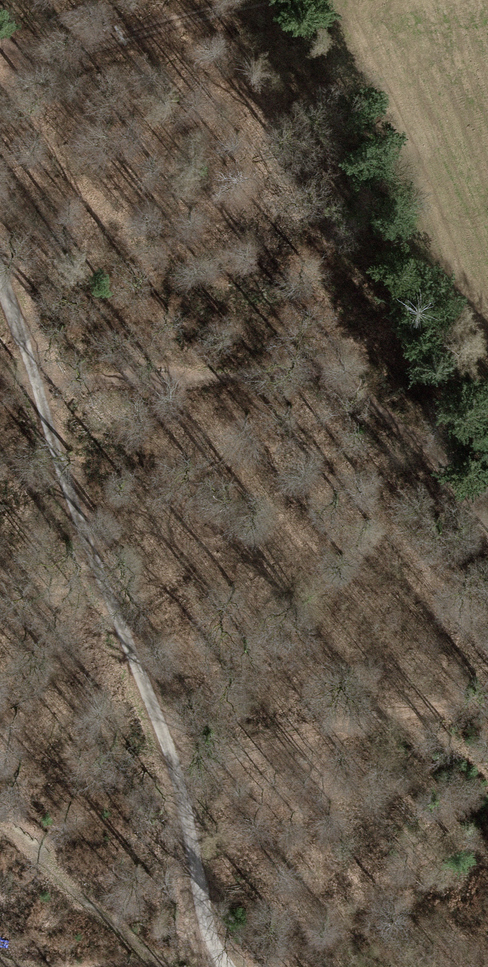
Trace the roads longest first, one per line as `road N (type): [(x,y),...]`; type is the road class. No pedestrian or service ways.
road 1 (track): [(0,268),(174,774),(225,966)]
road 2 (track): [(0,45),(21,59),(66,51),(244,0)]

